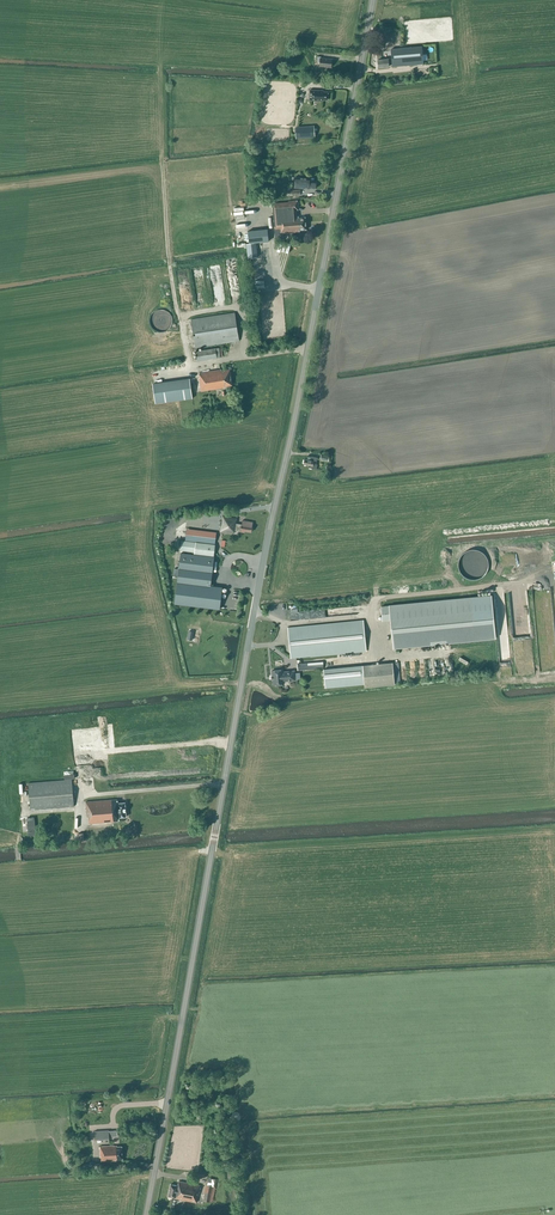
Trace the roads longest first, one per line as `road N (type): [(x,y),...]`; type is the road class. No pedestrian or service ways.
road 1 (tertiary): [(148,1214),(259,595)]
road 2 (tertiary): [(277,506),(375,0)]

